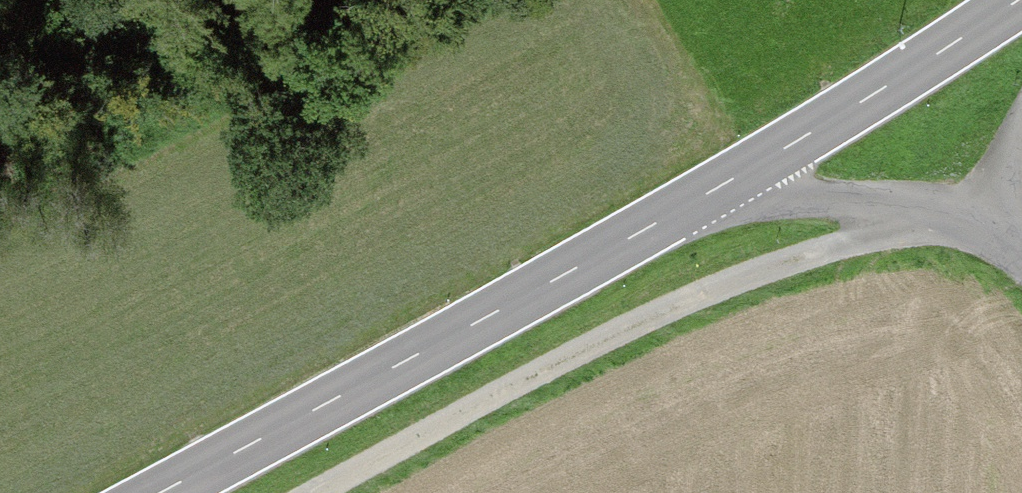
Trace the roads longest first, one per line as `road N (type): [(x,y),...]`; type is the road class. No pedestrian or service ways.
road 1 (track): [(324,492),(717,292),(945,215)]
road 2 (primary): [(722,185),(156,492)]
road 3 (primary): [(1017,0),(722,185)]
road 4 (unclassified): [(1014,222),(722,185)]

